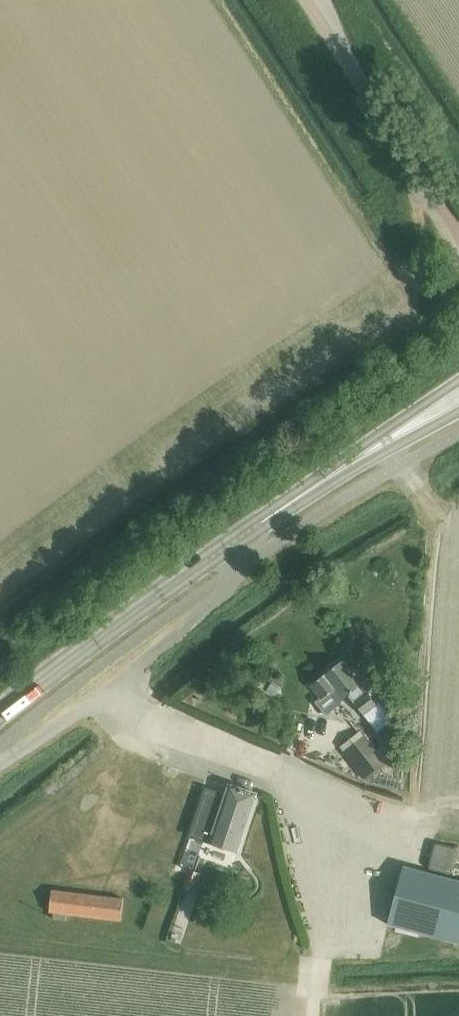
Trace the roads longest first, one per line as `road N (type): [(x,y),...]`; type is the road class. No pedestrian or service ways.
road 1 (secondary): [(0,713),(308,491)]
road 2 (unclassified): [(458,232),(309,0)]
road 3 (secondary): [(458,379),(308,491)]
road 4 (secondary): [(308,491),(458,411)]

